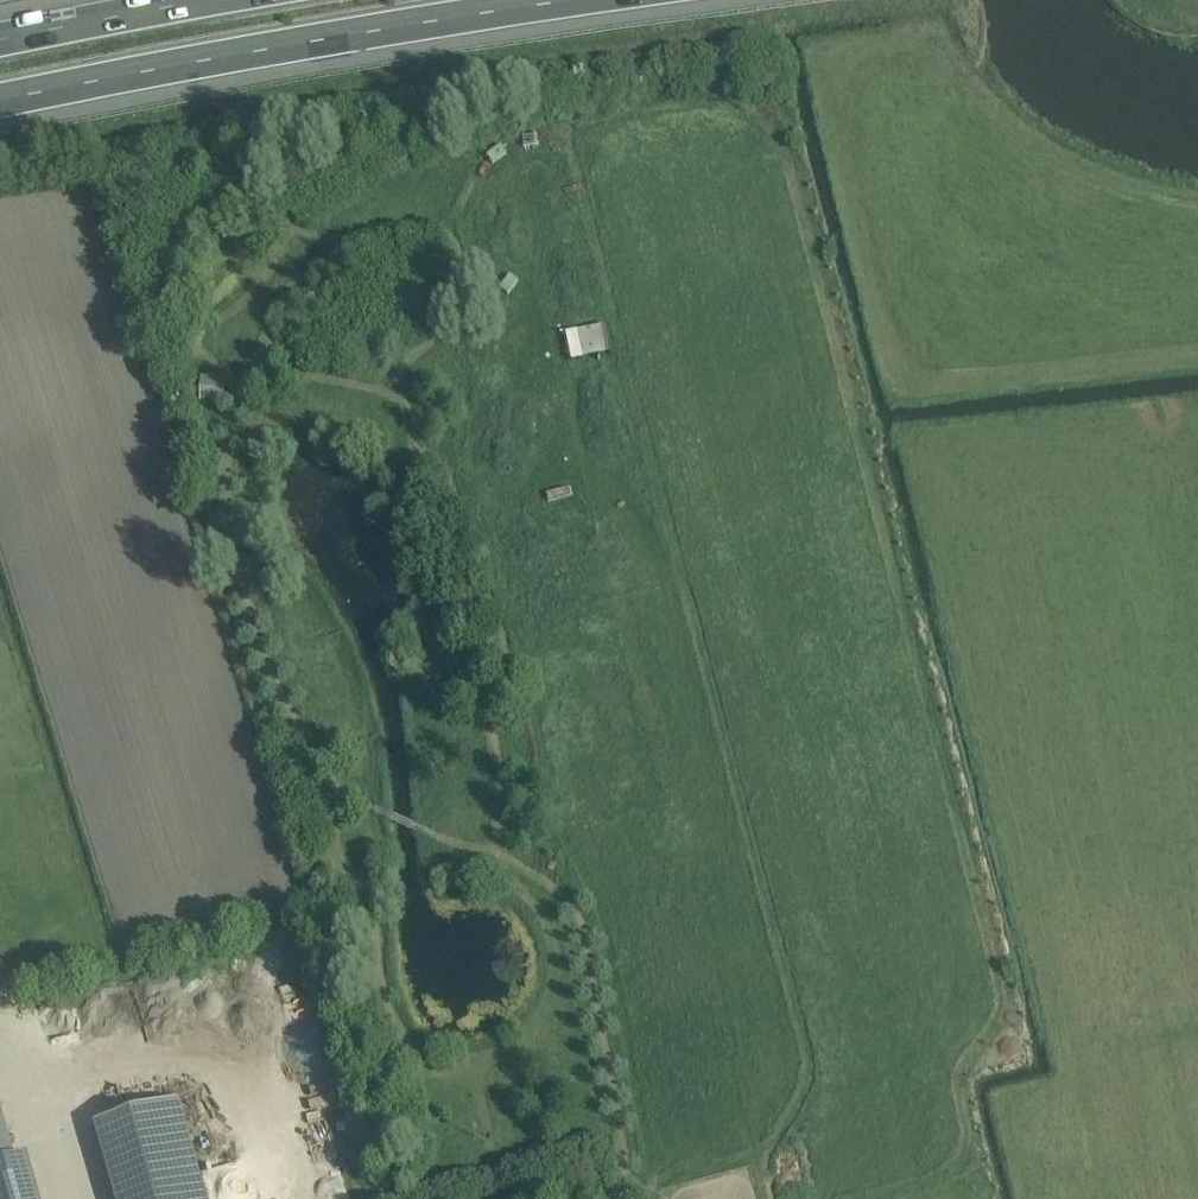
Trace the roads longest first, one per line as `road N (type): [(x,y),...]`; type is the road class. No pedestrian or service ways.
road 1 (motorway): [(0,98),(558,0)]
road 2 (motorway): [(191,0),(0,38)]

